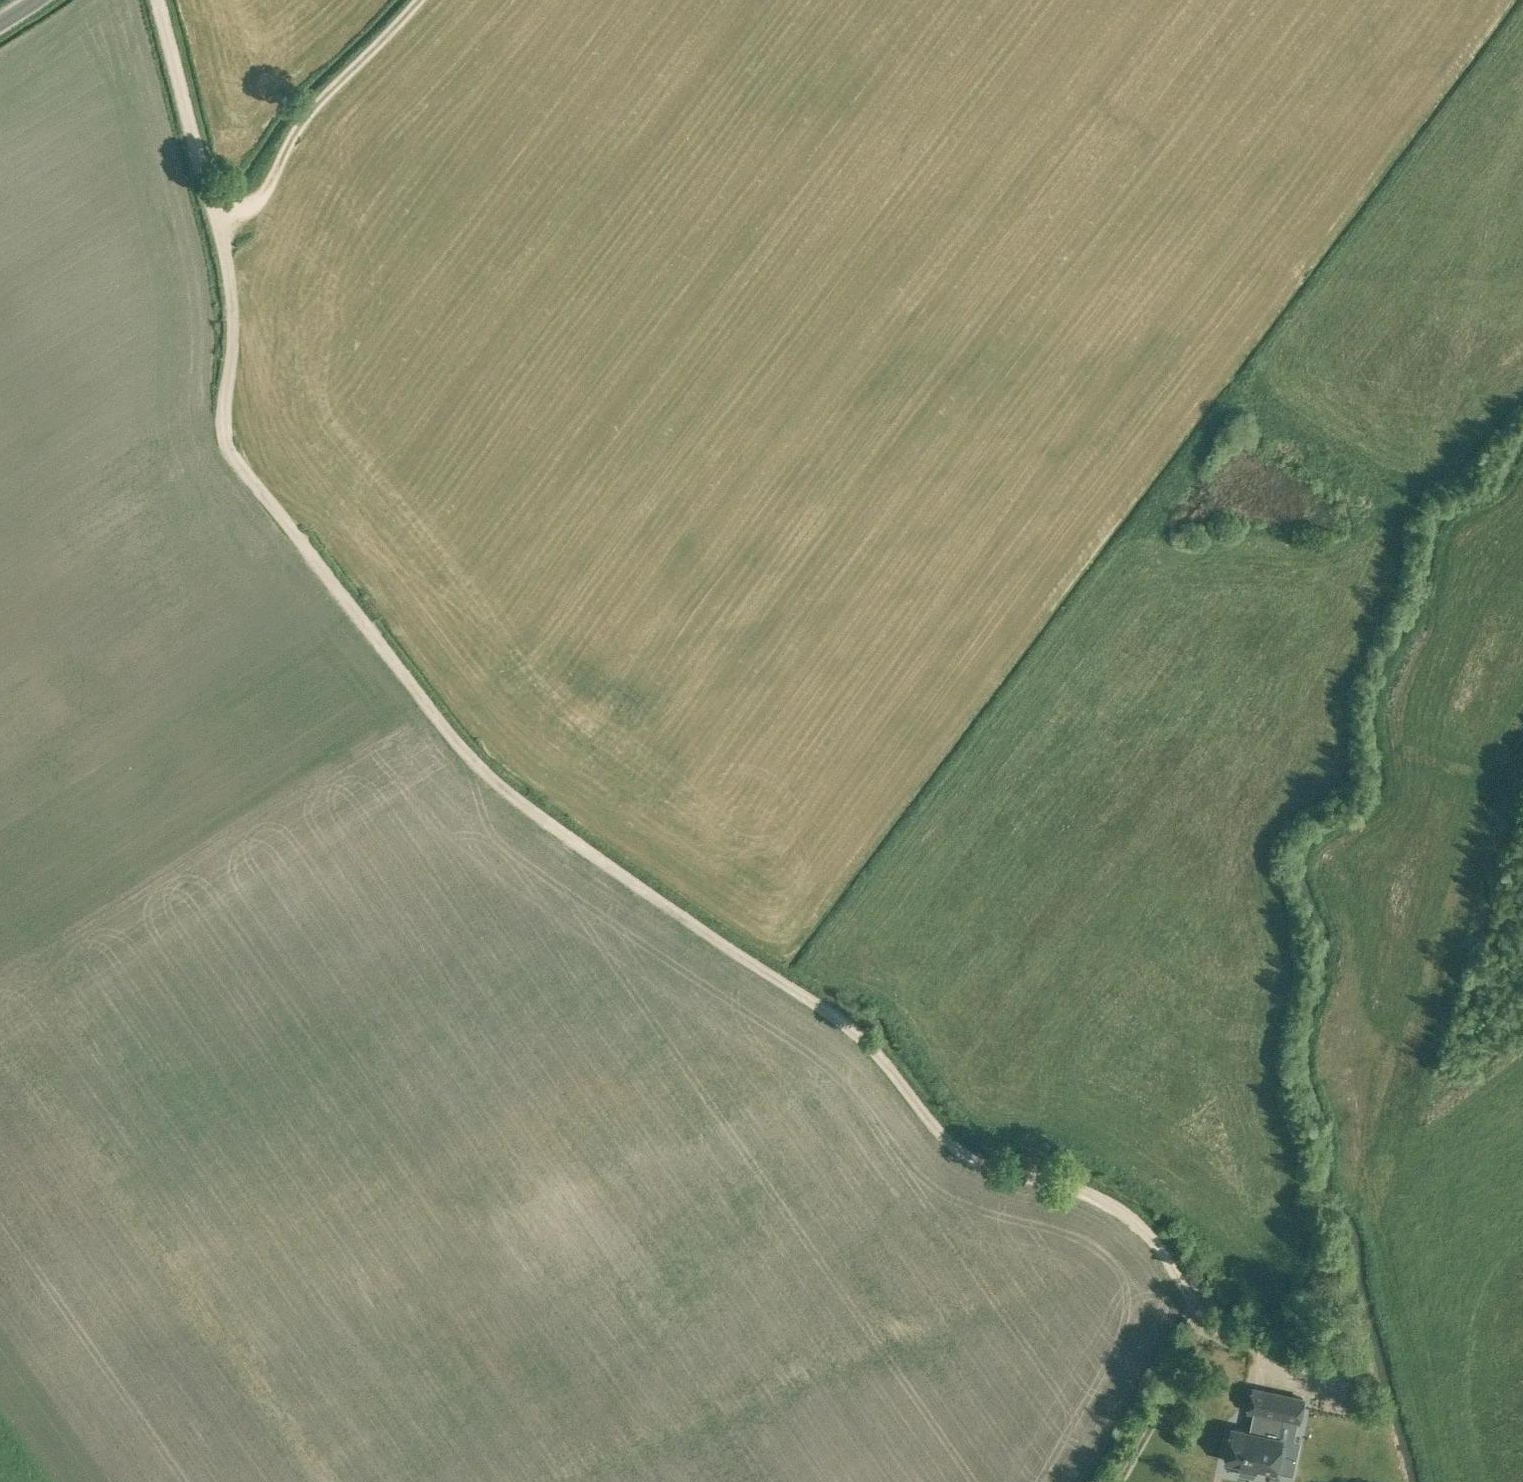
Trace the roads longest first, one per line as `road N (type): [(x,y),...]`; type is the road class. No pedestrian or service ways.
road 1 (track): [(1189,1297),(1132,1218),(1070,1185),(968,1160),(859,1033),(503,786),(439,717),(230,448),(233,289),(158,0)]
road 2 (track): [(217,220),(266,198),(307,115),(420,0)]

